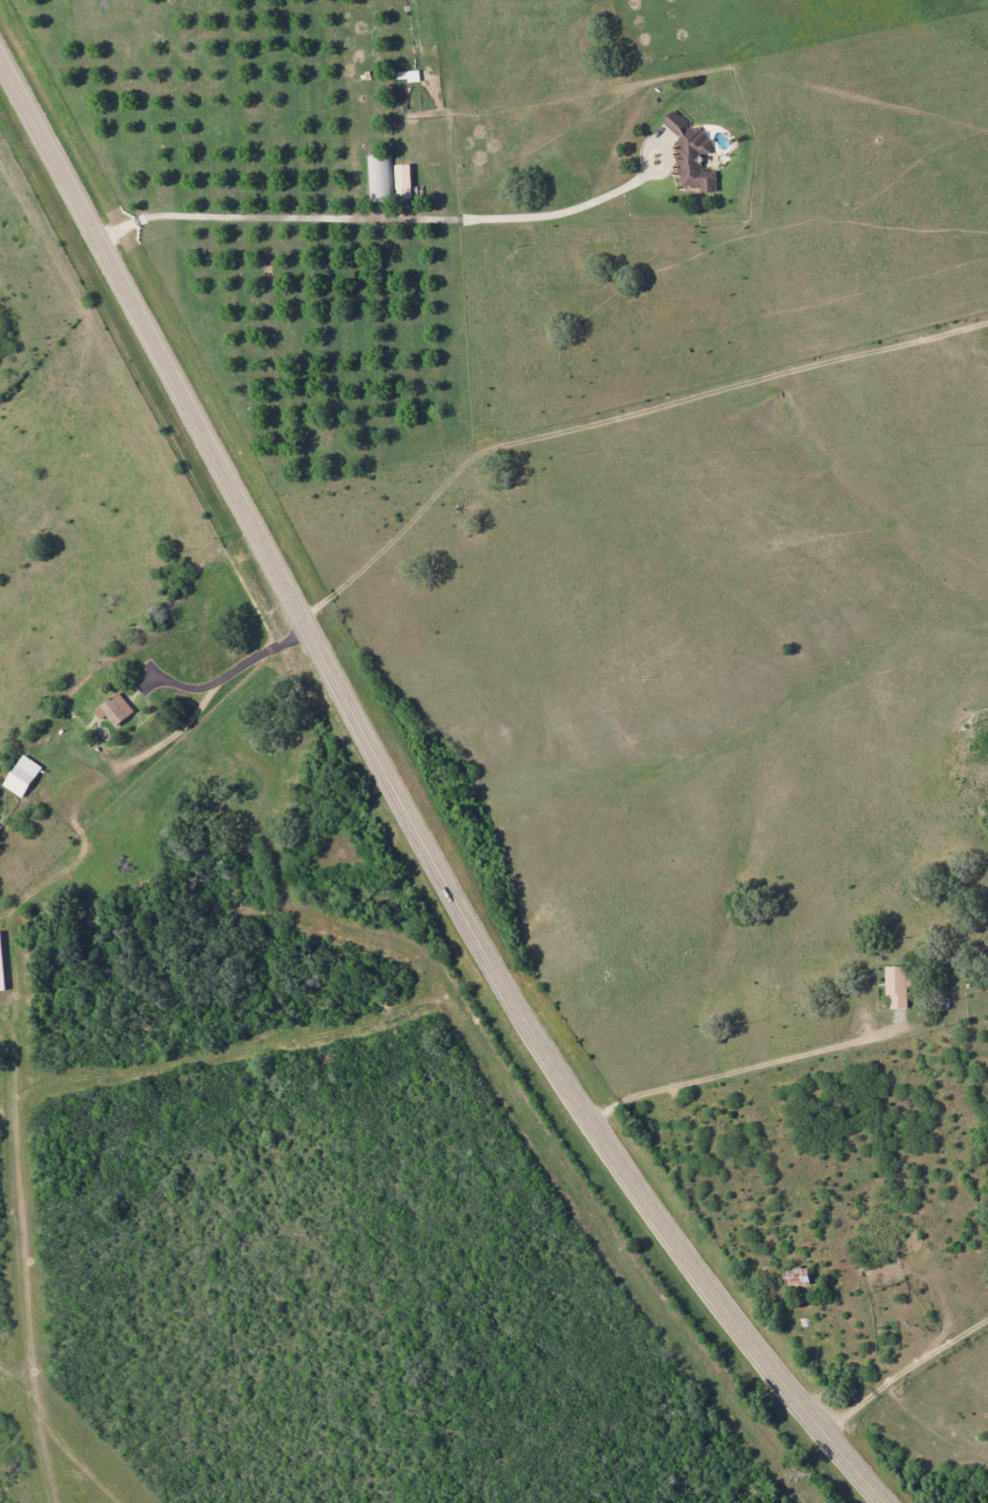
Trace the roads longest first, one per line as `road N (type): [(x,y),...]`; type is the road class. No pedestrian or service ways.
road 1 (primary): [(0,58),(441,874),(601,1136),(649,1209),(887,1502)]
road 2 (residential): [(745,581),(397,793)]
road 3 (residential): [(855,1057),(847,1138),(802,1206),(697,1270)]
road 4 (residential): [(787,1380),(588,1502)]

